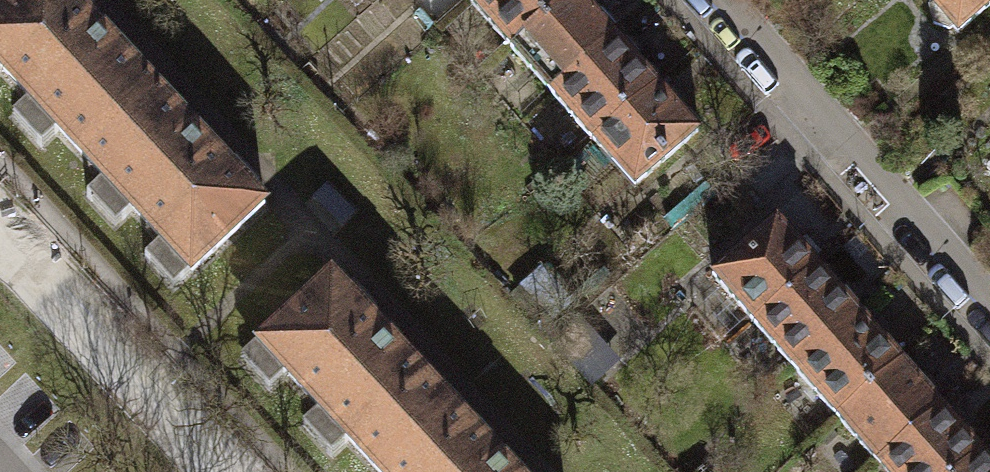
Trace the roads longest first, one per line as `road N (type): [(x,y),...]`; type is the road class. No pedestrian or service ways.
road 1 (residential): [(989,300),(724,0)]
road 2 (residential): [(0,235),(222,471)]

